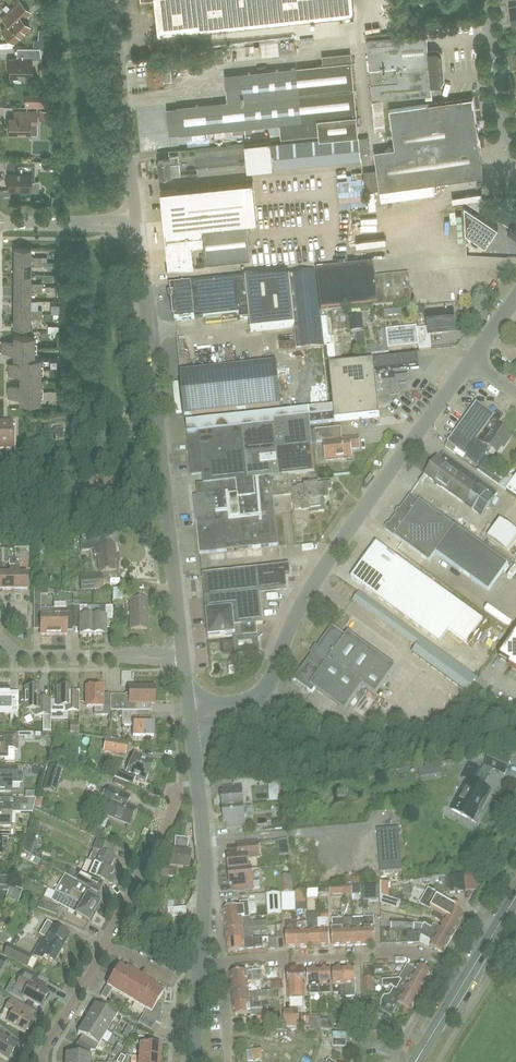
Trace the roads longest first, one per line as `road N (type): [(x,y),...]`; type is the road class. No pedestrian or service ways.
road 1 (unclassified): [(189,716),(260,695),(315,582),(471,361)]
road 2 (unclassified): [(182,657),(136,224)]
road 3 (residential): [(42,1061),(178,798)]
road 4 (unclassified): [(200,962),(205,860),(189,716)]
road 5 (unclassified): [(136,224),(112,0)]
road 6 (residential): [(222,963),(424,959)]
road 7 (tertiary): [(417,1061),(515,899)]
road 8 (residential): [(182,657),(28,657),(3,642)]
road 9 (unclassified): [(515,152),(485,0)]
road 10 (residential): [(136,224),(0,223)]

